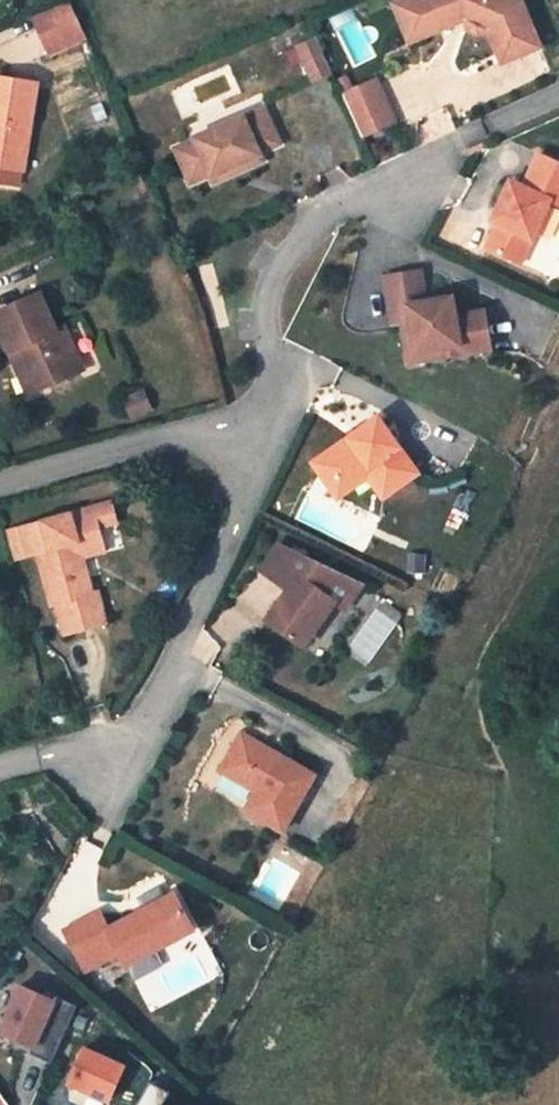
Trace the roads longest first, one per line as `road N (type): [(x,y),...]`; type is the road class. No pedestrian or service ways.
road 1 (residential): [(0,779),(99,759),(133,741),(182,658),(253,485),(242,432)]
road 2 (residential): [(453,154),(376,184),(301,236),(279,269),(257,397),(242,432)]
road 3 (residential): [(242,432),(0,483)]

